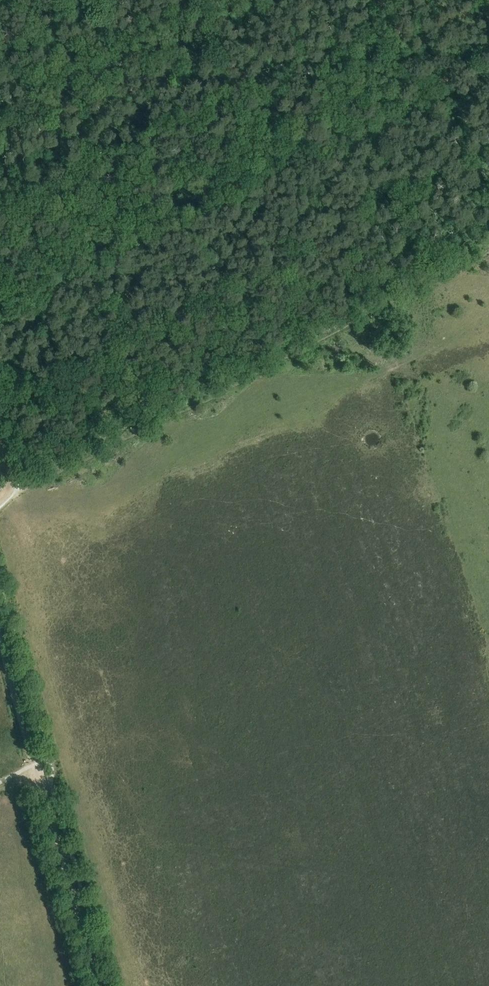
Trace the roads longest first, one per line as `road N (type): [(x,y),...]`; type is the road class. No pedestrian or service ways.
road 1 (track): [(36,763),(100,985)]
road 2 (track): [(36,763),(0,624)]

